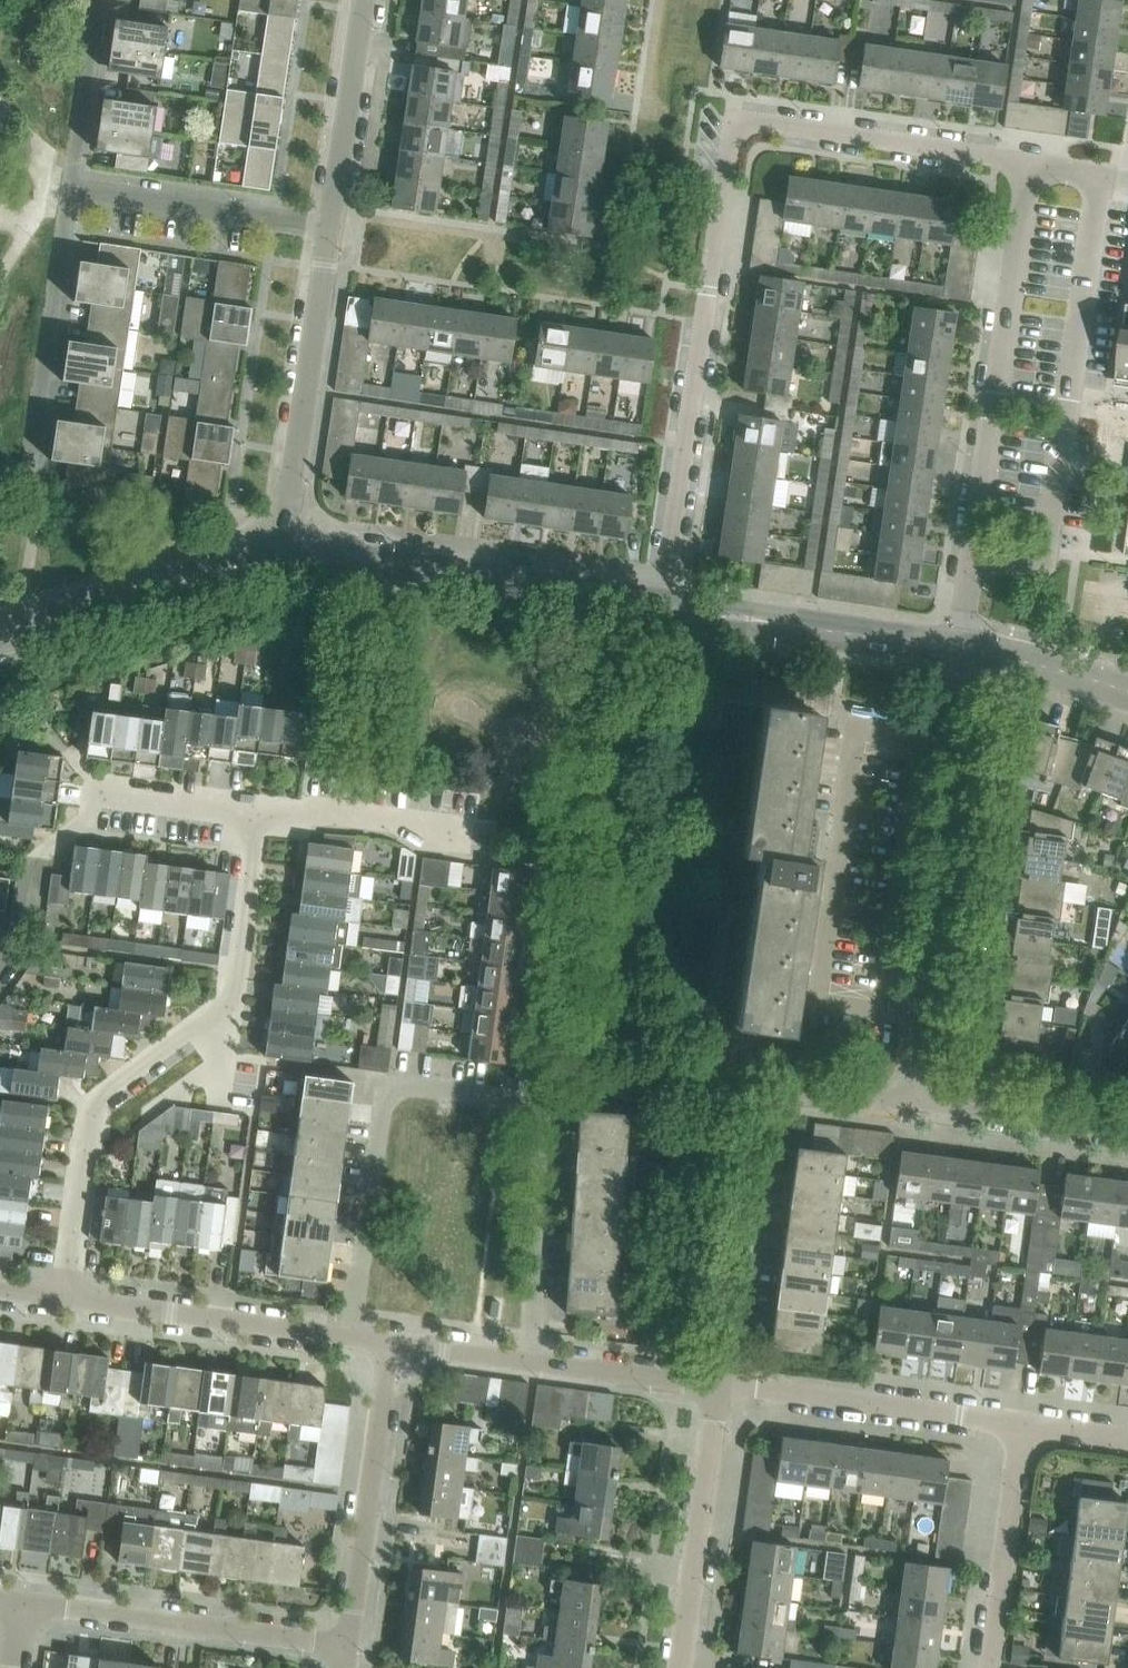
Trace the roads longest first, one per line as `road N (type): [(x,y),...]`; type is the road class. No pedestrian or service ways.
road 1 (residential): [(63,1298),(86,1112),(199,1030),(225,1034),(255,813),(90,791),(85,821),(31,864),(21,933),(0,962)]
road 2 (residential): [(658,605),(737,143),(762,127),(1028,167)]
road 3 (residential): [(533,1361),(565,1139),(552,1104),(403,1085),(392,1091),(354,1337)]
road 4 (residential): [(717,1385),(755,1105),(783,1089),(893,1102),(916,1091)]
road 5 (residential): [(975,547),(1029,555),(1045,545),(1098,177)]
road 6 (residential): [(916,1091),(982,654)]
road 7 (residential): [(975,547),(1028,167)]
road 8 (unclassified): [(658,605),(290,557)]
road 9 (residential): [(290,557),(328,230)]
road 10 (residential): [(349,1645),(24,1603)]
road 11 (residential): [(1022,1426),(717,1385)]
road 12 (residential): [(349,1645),(391,1342)]
road 13 (unclassified): [(960,651),(658,605)]
road 14 (unclassified): [(290,557),(224,567),(0,636)]
road 15 (residential): [(63,1298),(354,1337)]
road 16 (residential): [(74,191),(31,478)]
road 17 (residential): [(680,1667),(717,1385)]
road 18 (residential): [(74,191),(328,230)]
road 19 (residential): [(989,1667),(1022,1426)]
road 20 (residential): [(328,230),(363,0)]
road 21 (residential): [(1127,1127),(925,1102),(916,1091)]
road 22 (residential): [(102,0),(74,191)]
road 23 (residential): [(533,1361),(717,1385)]
road 24 (unclassified): [(1127,693),(982,654)]
road 25 (residential): [(391,1342),(533,1361)]

